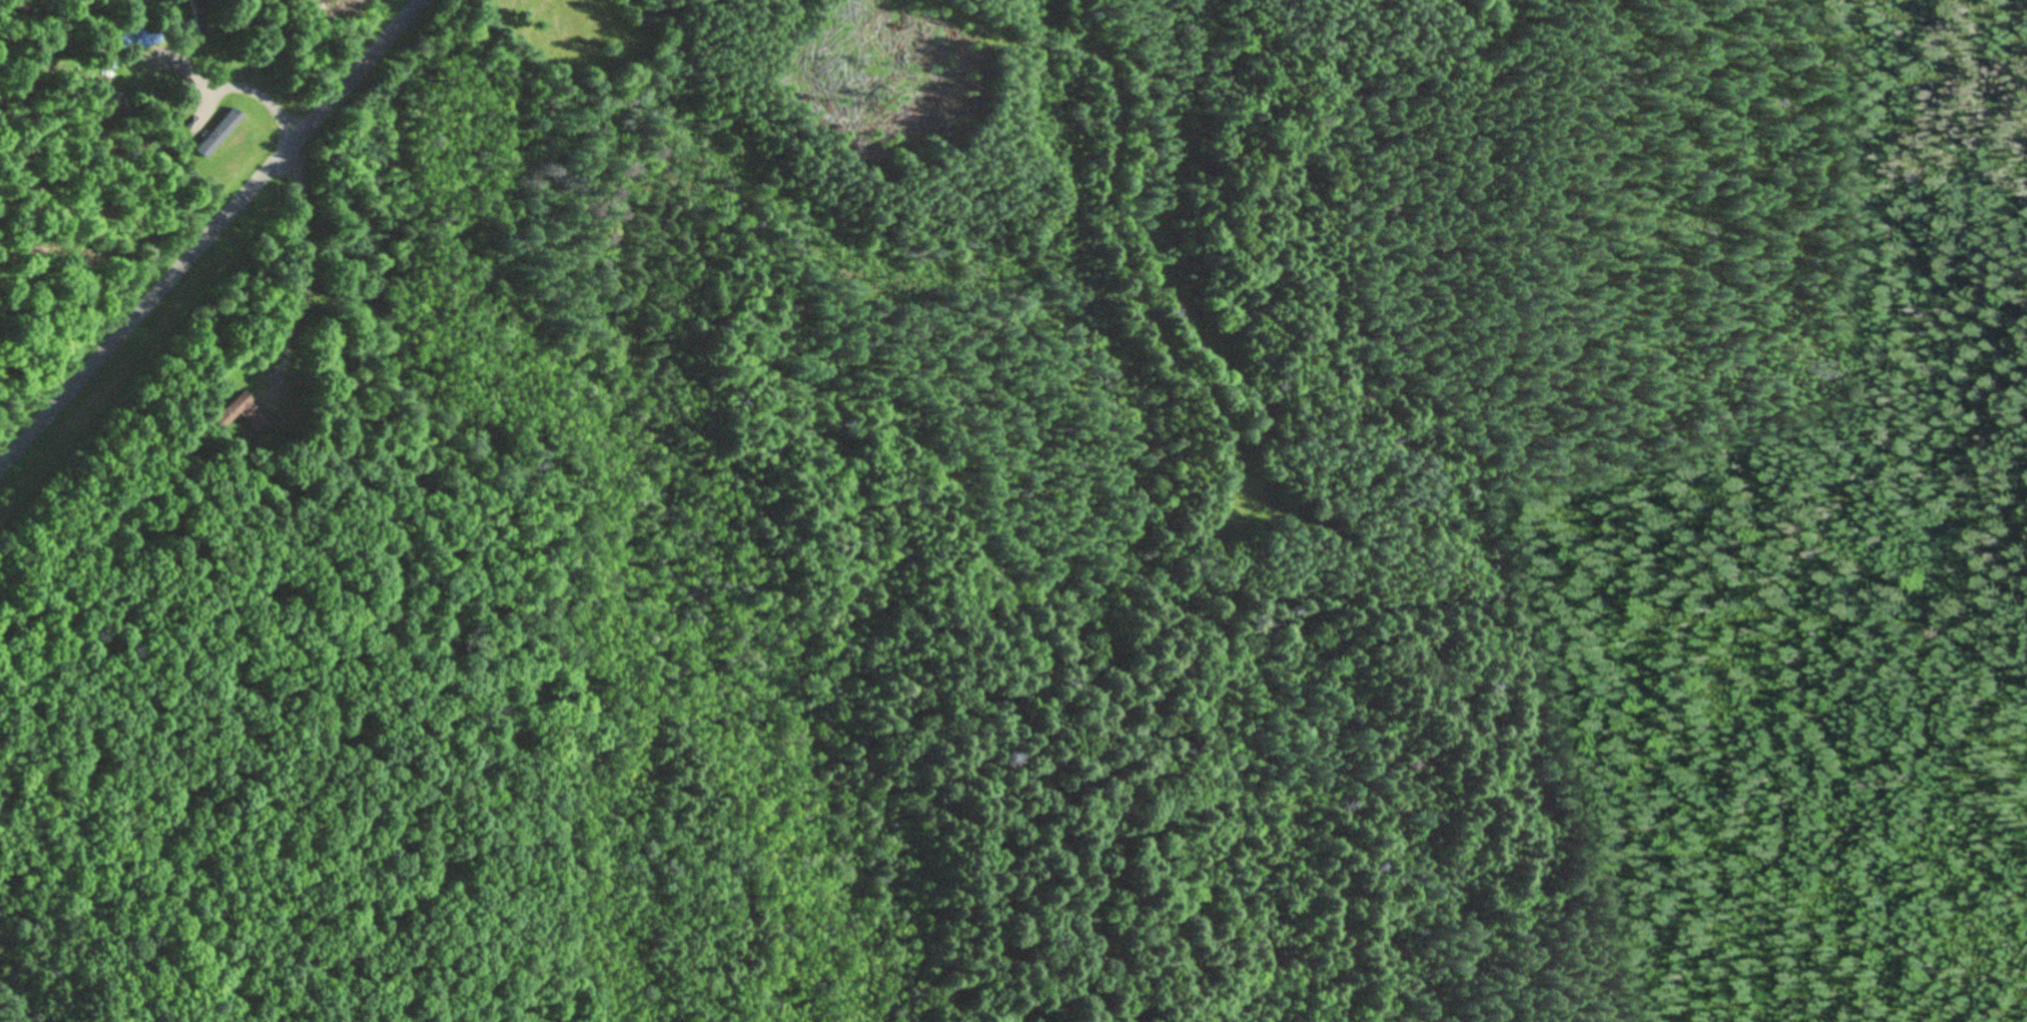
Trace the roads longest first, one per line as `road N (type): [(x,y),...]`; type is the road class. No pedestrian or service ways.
road 1 (residential): [(419,0),(0,463)]

